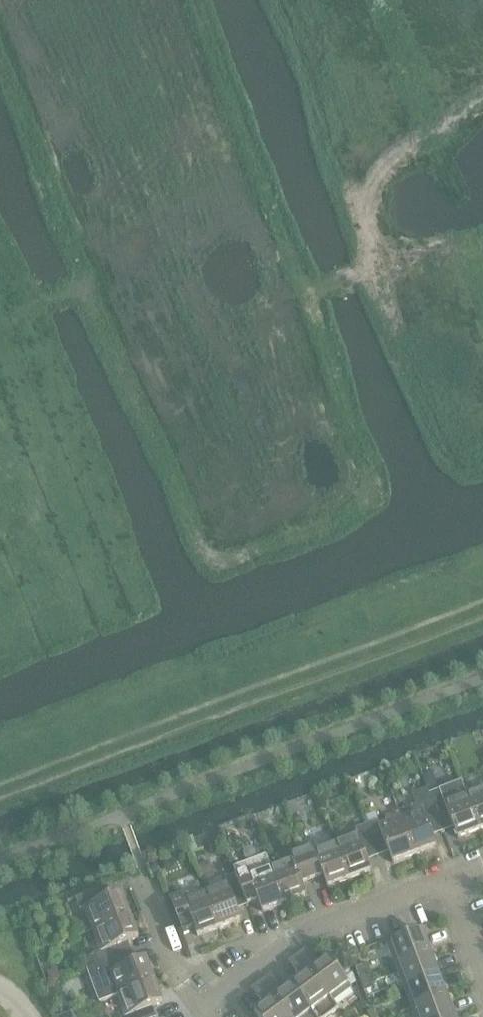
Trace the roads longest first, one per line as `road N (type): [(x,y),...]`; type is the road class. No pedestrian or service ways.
road 1 (residential): [(197,1009),(294,937),(445,877)]
road 2 (residential): [(197,1009),(173,968),(142,882)]

